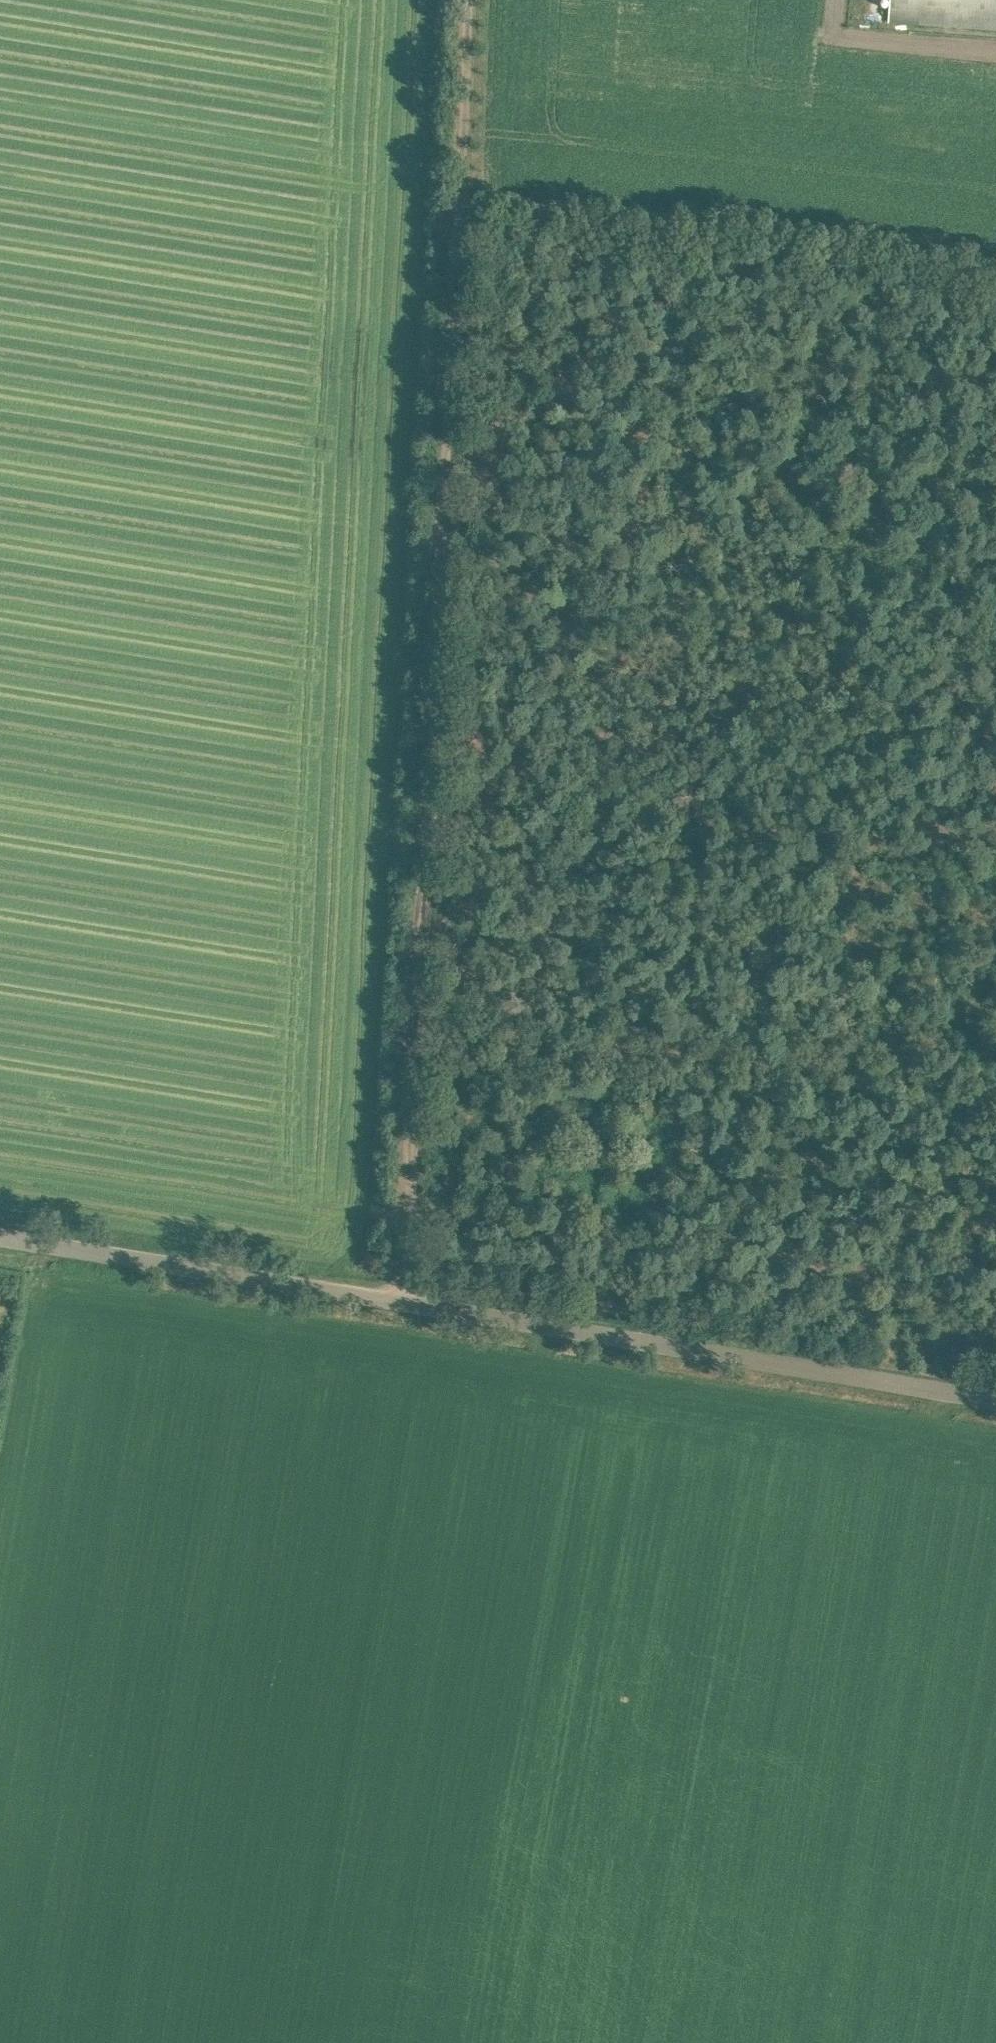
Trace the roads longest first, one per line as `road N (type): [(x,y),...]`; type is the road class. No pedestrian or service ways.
road 1 (track): [(417,1028),(471,0)]
road 2 (unclassified): [(995,1400),(0,1236)]
road 3 (track): [(400,1302),(417,1028)]

